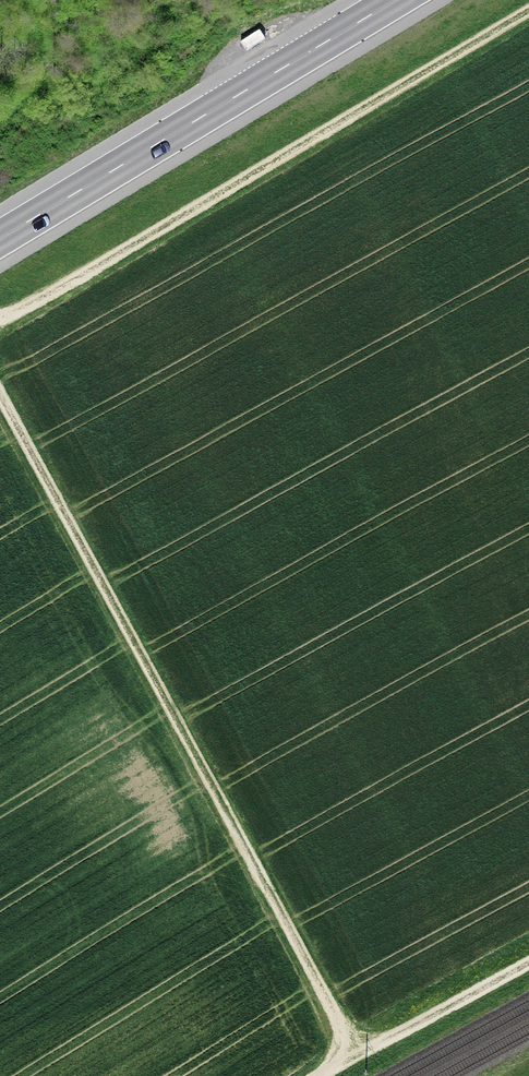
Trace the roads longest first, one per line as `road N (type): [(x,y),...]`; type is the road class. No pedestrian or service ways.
road 1 (track): [(0,392),(357,1056)]
road 2 (track): [(528,10),(0,319)]
road 3 (primary): [(0,239),(403,0)]
road 4 (track): [(320,1075),(528,962)]

